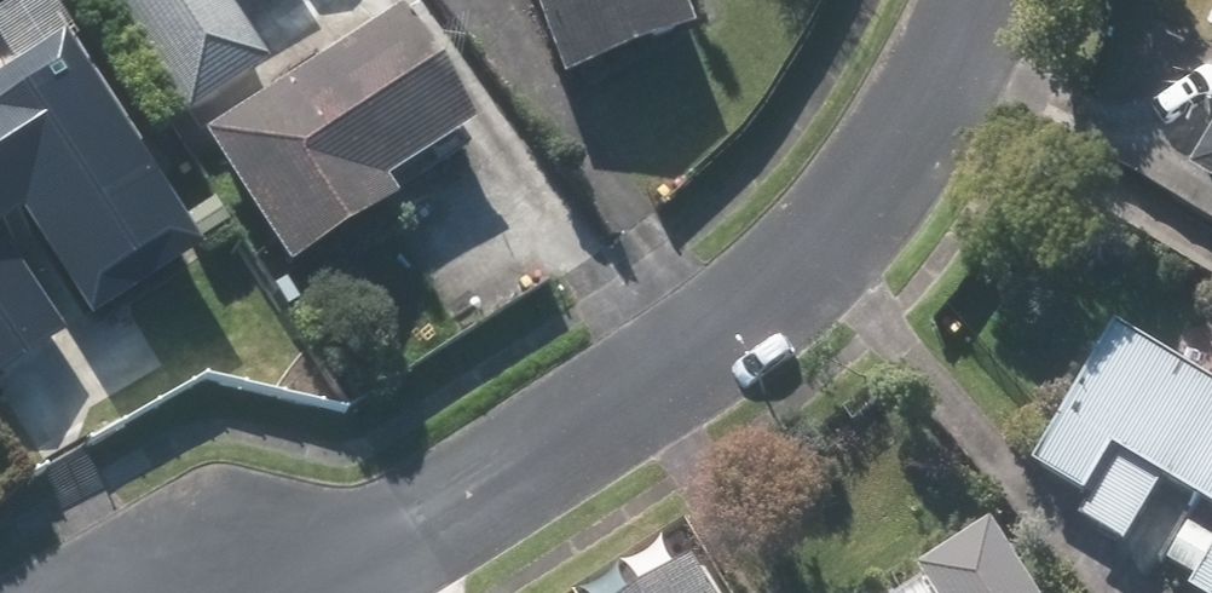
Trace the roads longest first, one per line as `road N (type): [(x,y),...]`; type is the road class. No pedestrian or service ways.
road 1 (residential): [(975,0),(920,125),(801,276),(401,531),(270,592)]

